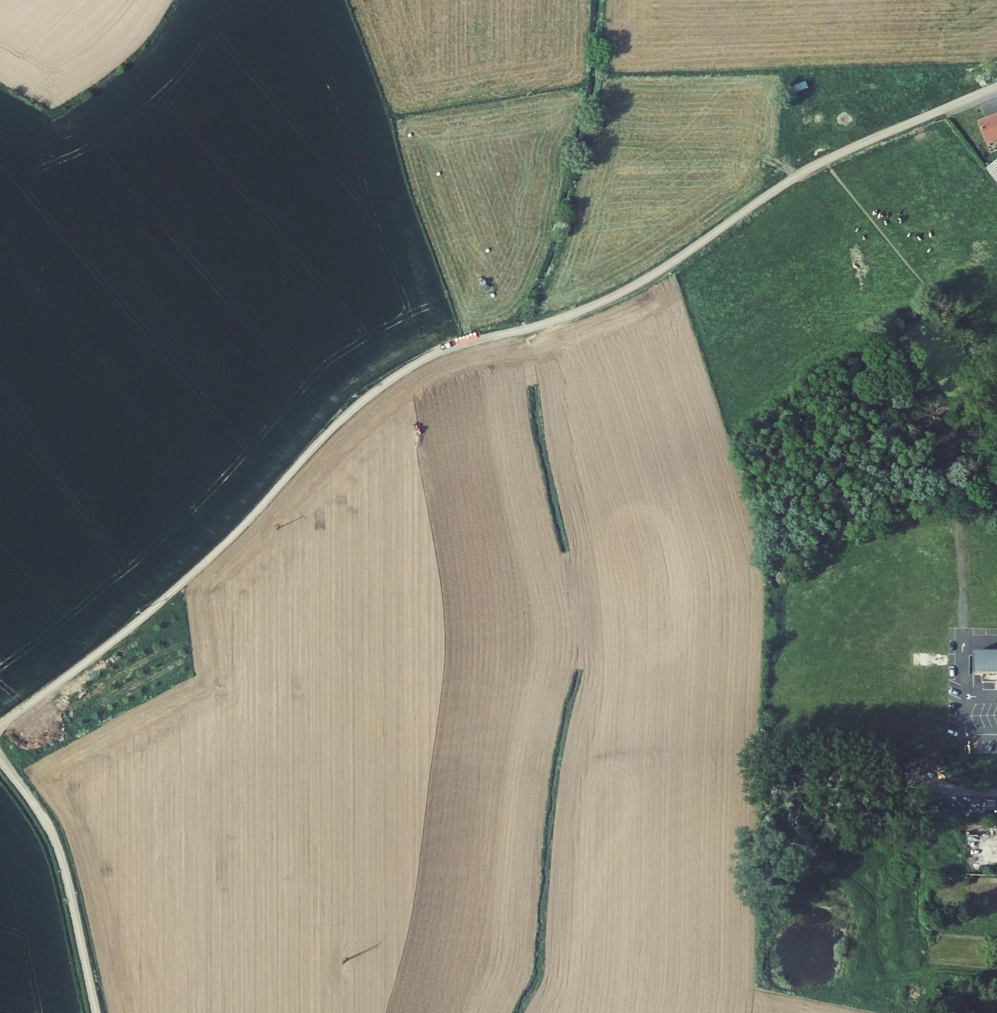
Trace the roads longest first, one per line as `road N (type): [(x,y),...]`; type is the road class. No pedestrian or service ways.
road 1 (unclassified): [(996,86),(806,170),(613,297),(442,350),(394,377),(331,429),(150,611),(0,727)]
road 2 (unclassified): [(0,760),(56,843),(97,1012)]

